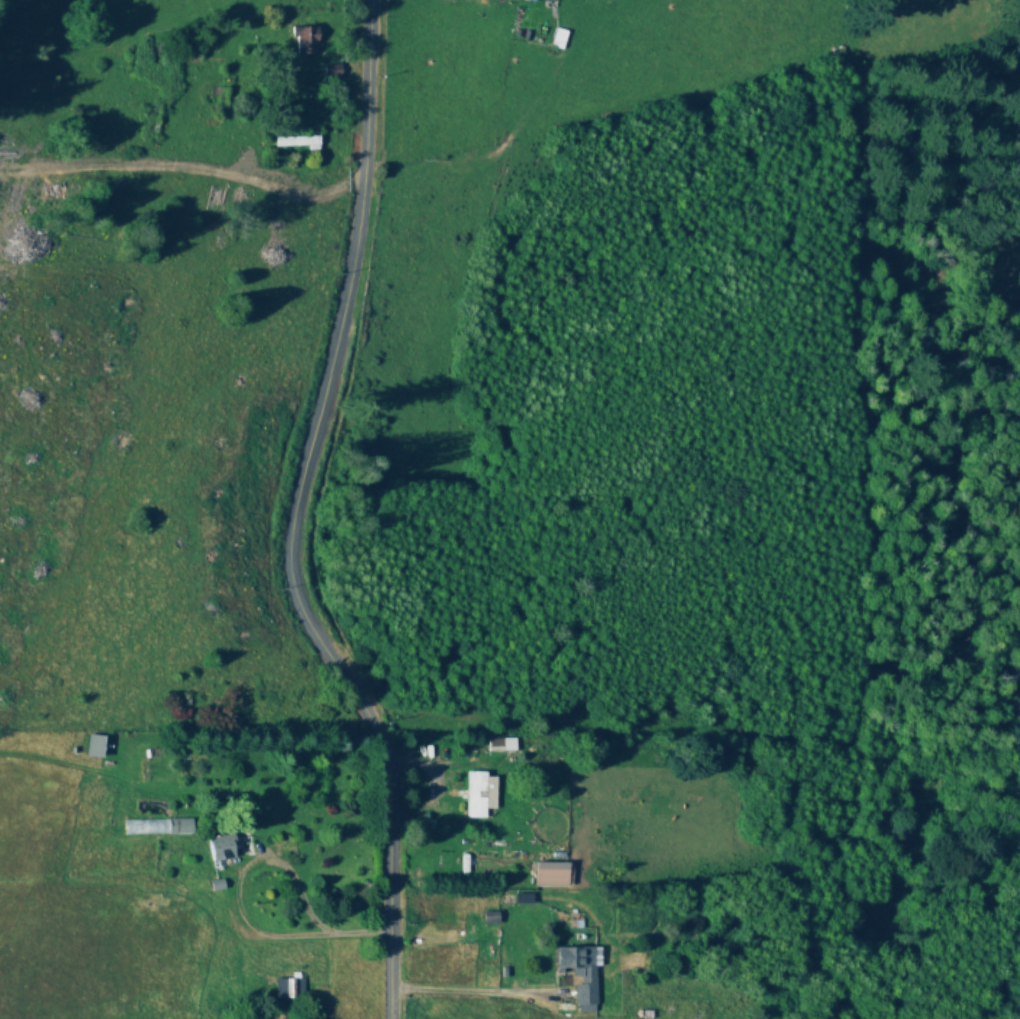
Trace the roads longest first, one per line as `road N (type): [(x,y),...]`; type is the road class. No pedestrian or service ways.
road 1 (residential): [(380,1018),(389,764),(296,547),(360,178),(365,0)]

